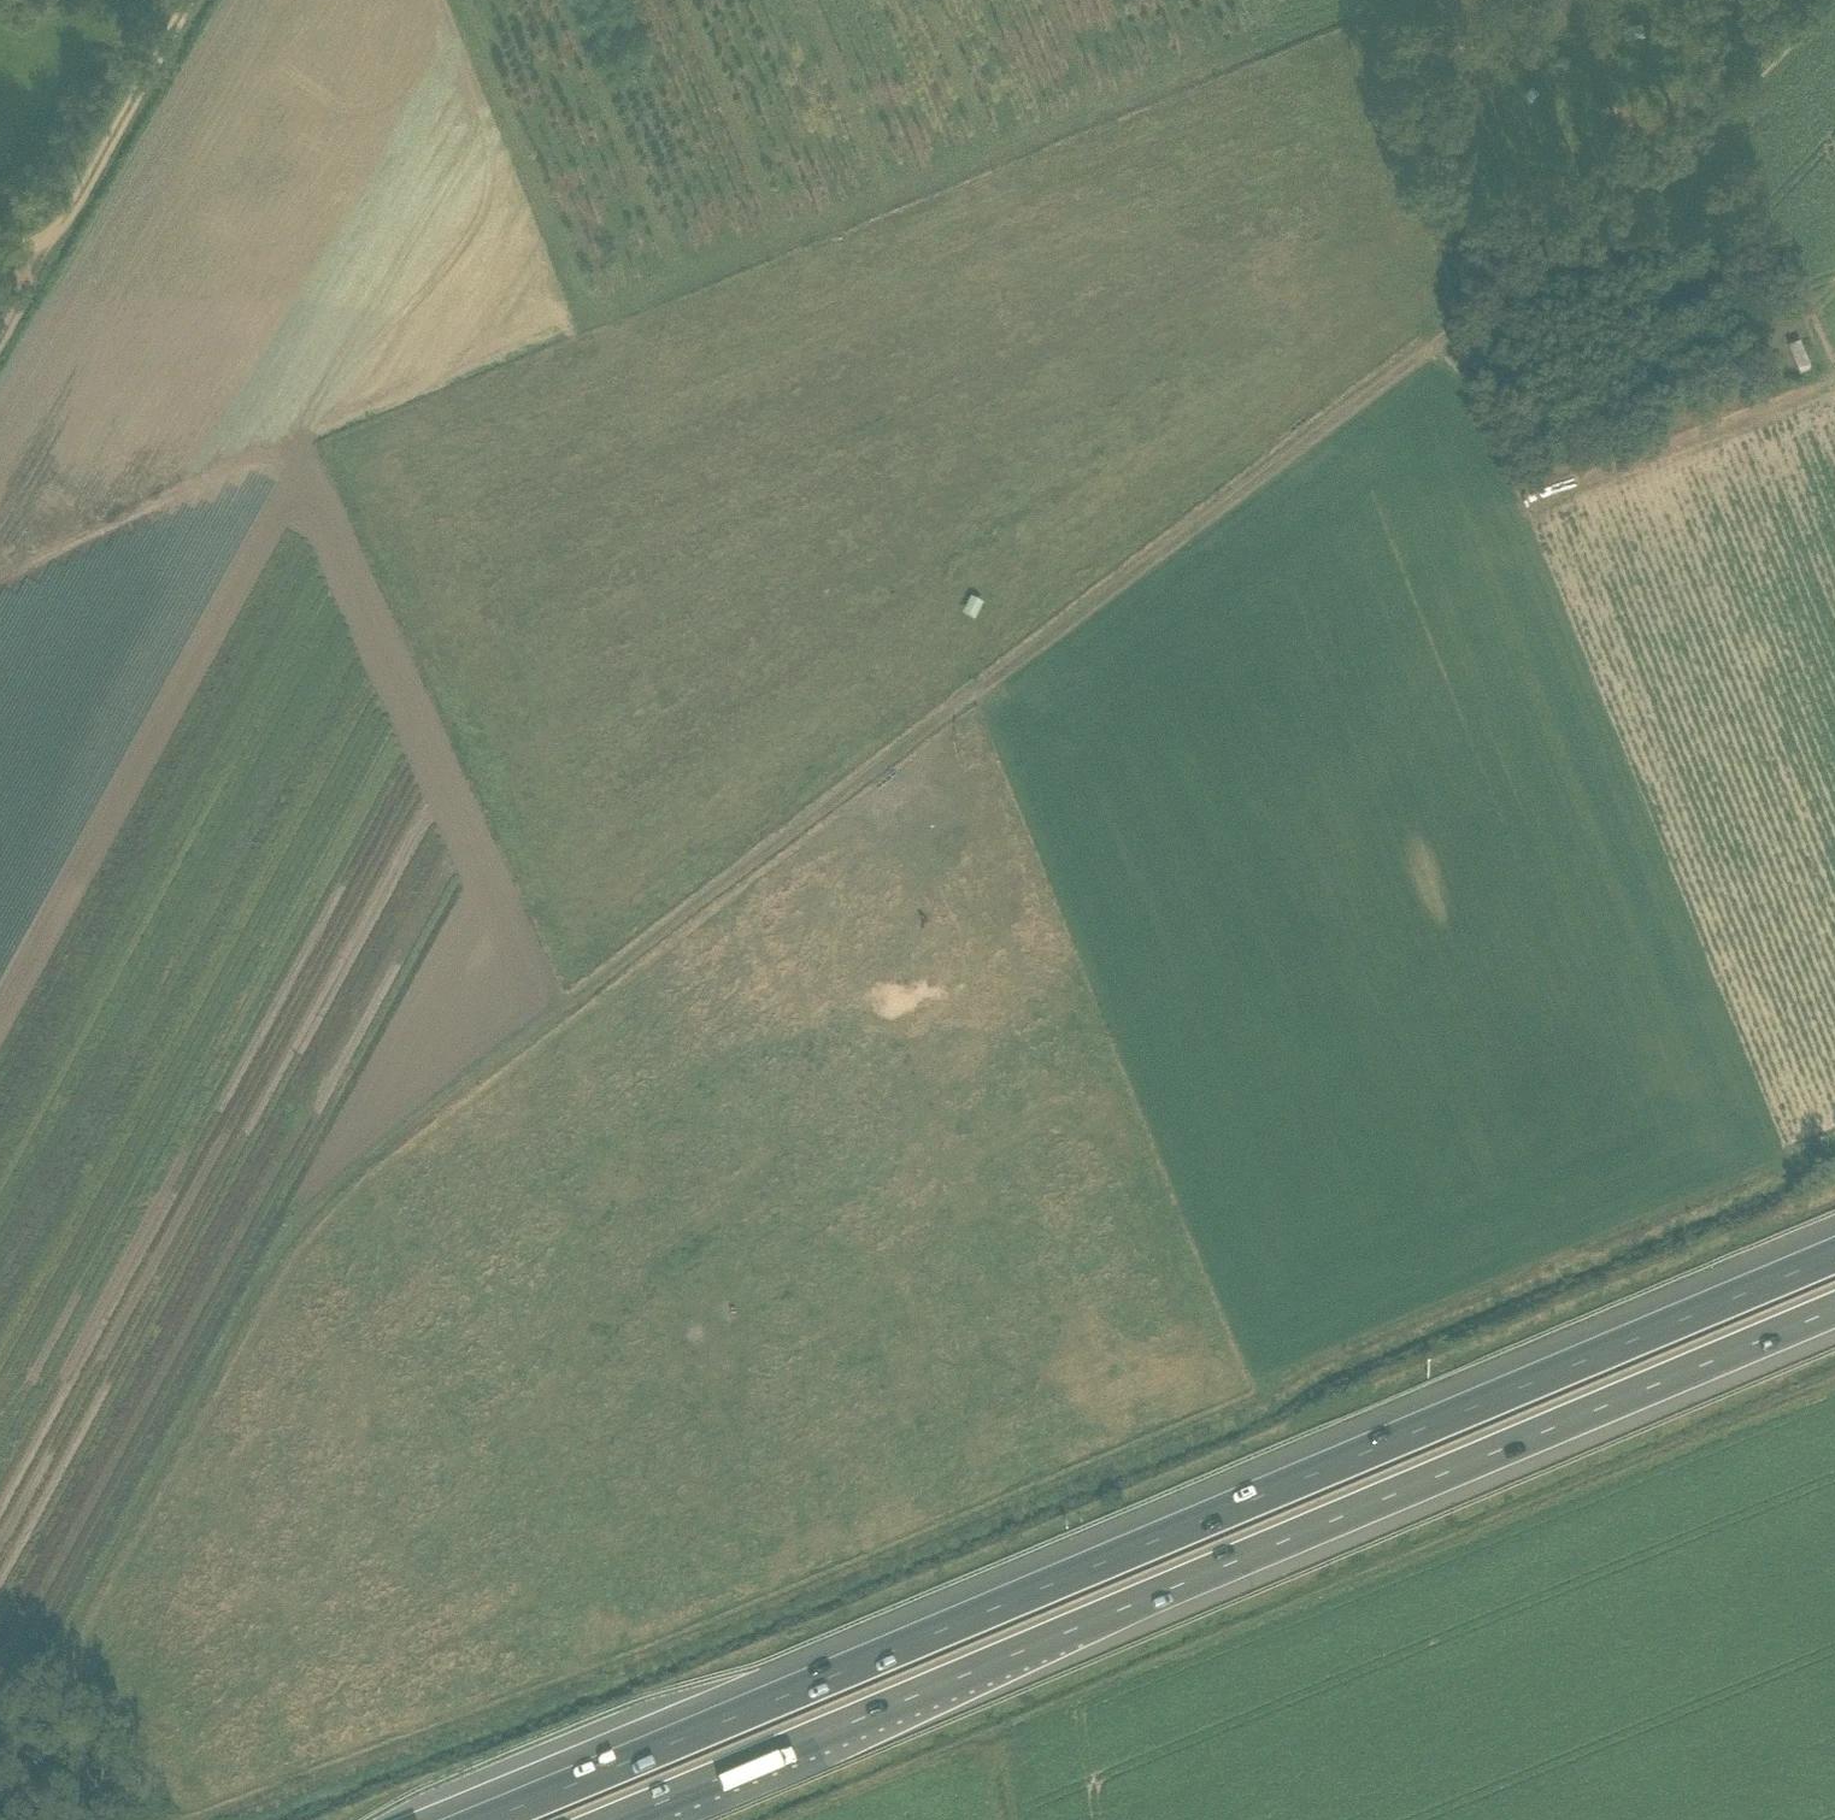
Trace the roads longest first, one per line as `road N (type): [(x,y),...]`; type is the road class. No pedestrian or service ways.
road 1 (track): [(62,1643),(289,1255),(371,1159),(1463,334)]
road 2 (motorway): [(1834,1255),(472,1819)]
road 3 (motorway): [(602,1819),(1834,1309)]
road 4 (track): [(1829,0),(1701,130),(1463,334)]
road 5 (track): [(192,0),(35,266)]

